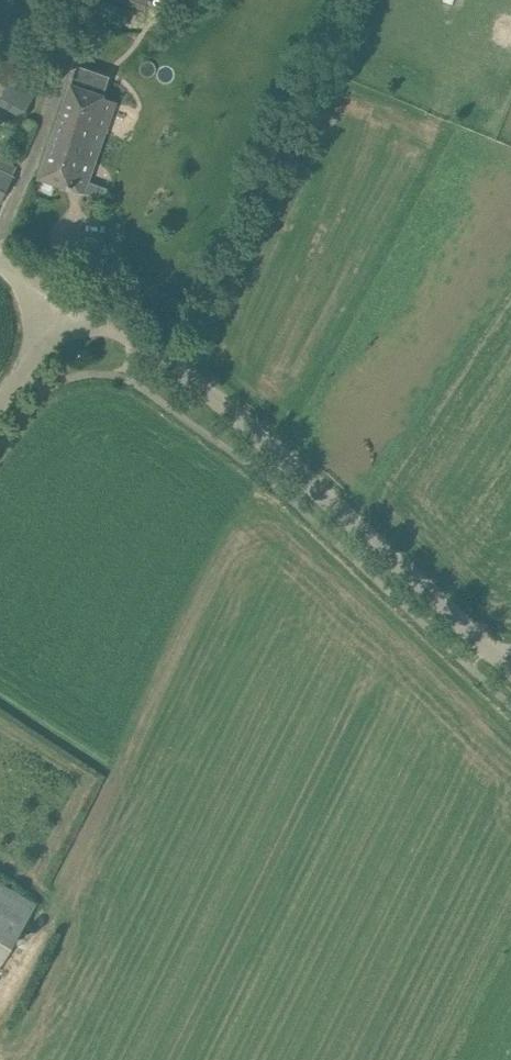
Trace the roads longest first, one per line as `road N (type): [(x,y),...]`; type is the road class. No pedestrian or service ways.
road 1 (unclassified): [(510,664),(173,366),(63,305)]
road 2 (track): [(0,224),(85,0)]

